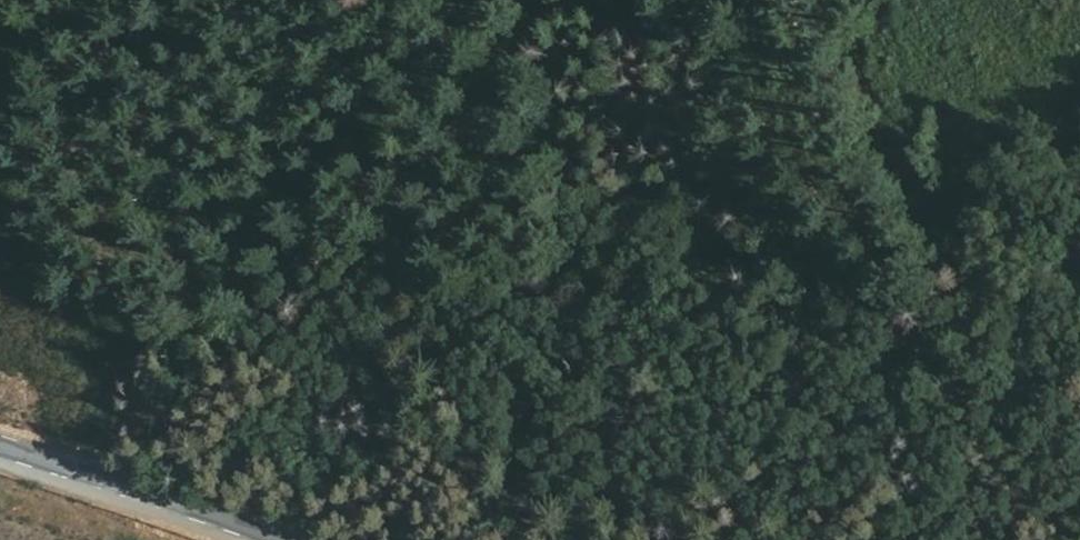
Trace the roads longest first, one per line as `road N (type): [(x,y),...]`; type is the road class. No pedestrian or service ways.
road 1 (residential): [(272,539),(0,445)]

